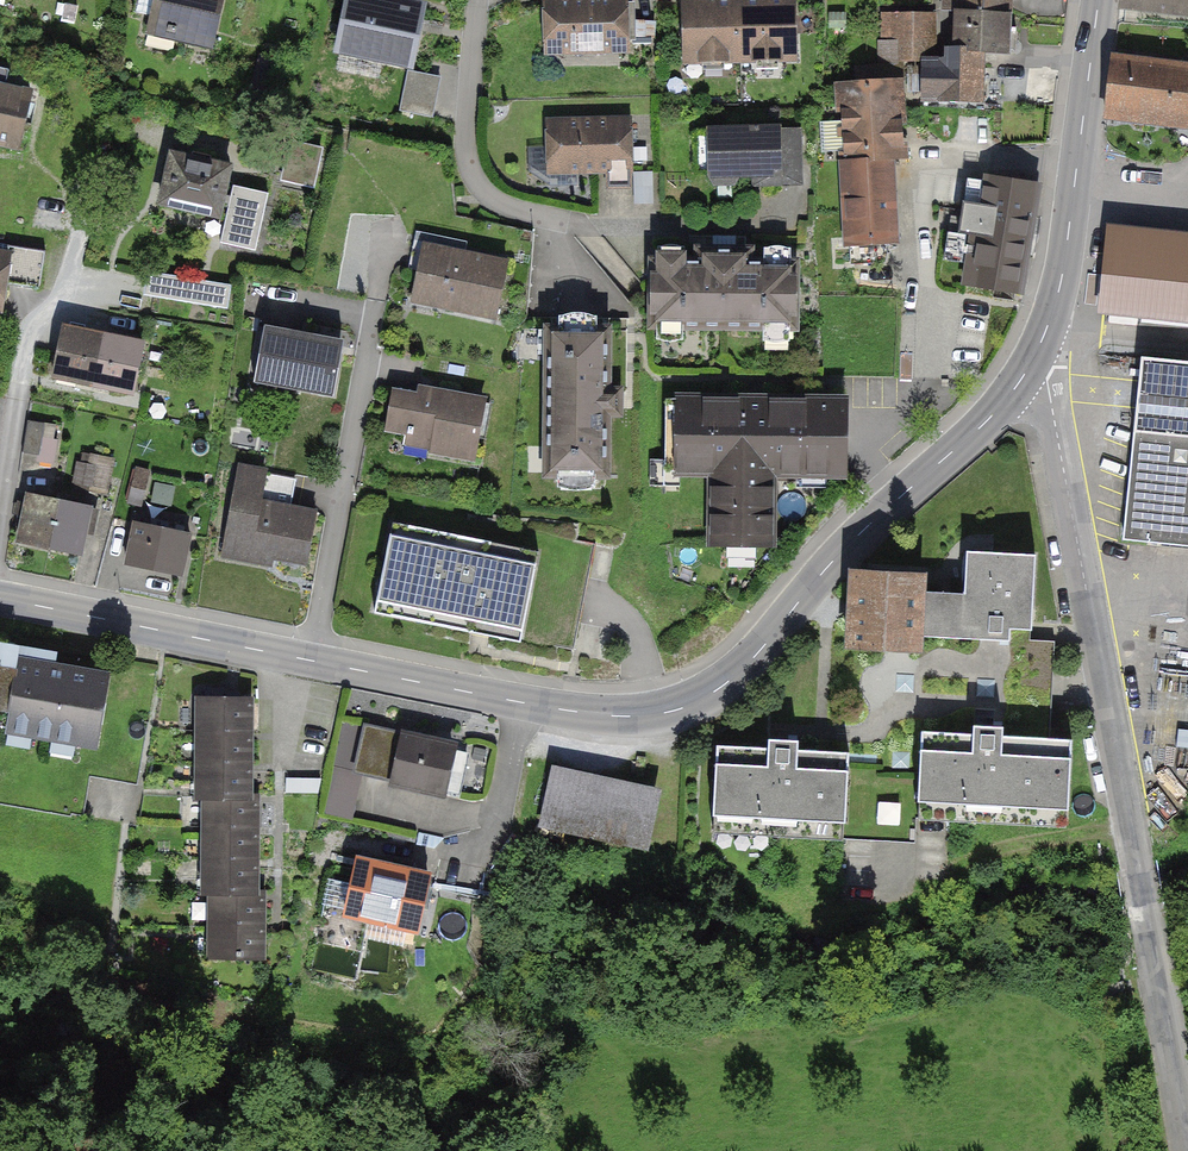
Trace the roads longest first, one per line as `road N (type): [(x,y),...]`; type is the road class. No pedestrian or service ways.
road 1 (tertiary): [(0,599),(521,702),(619,716),(665,713),(701,699),(747,665),(833,560),(982,425),(1029,368)]
road 2 (unclassified): [(1029,368),(1046,379),(1187,1147)]
road 3 (tertiary): [(1029,368),(1059,287),(1098,0)]
road 4 (residential): [(477,0),(468,164),(489,197),(559,226)]

